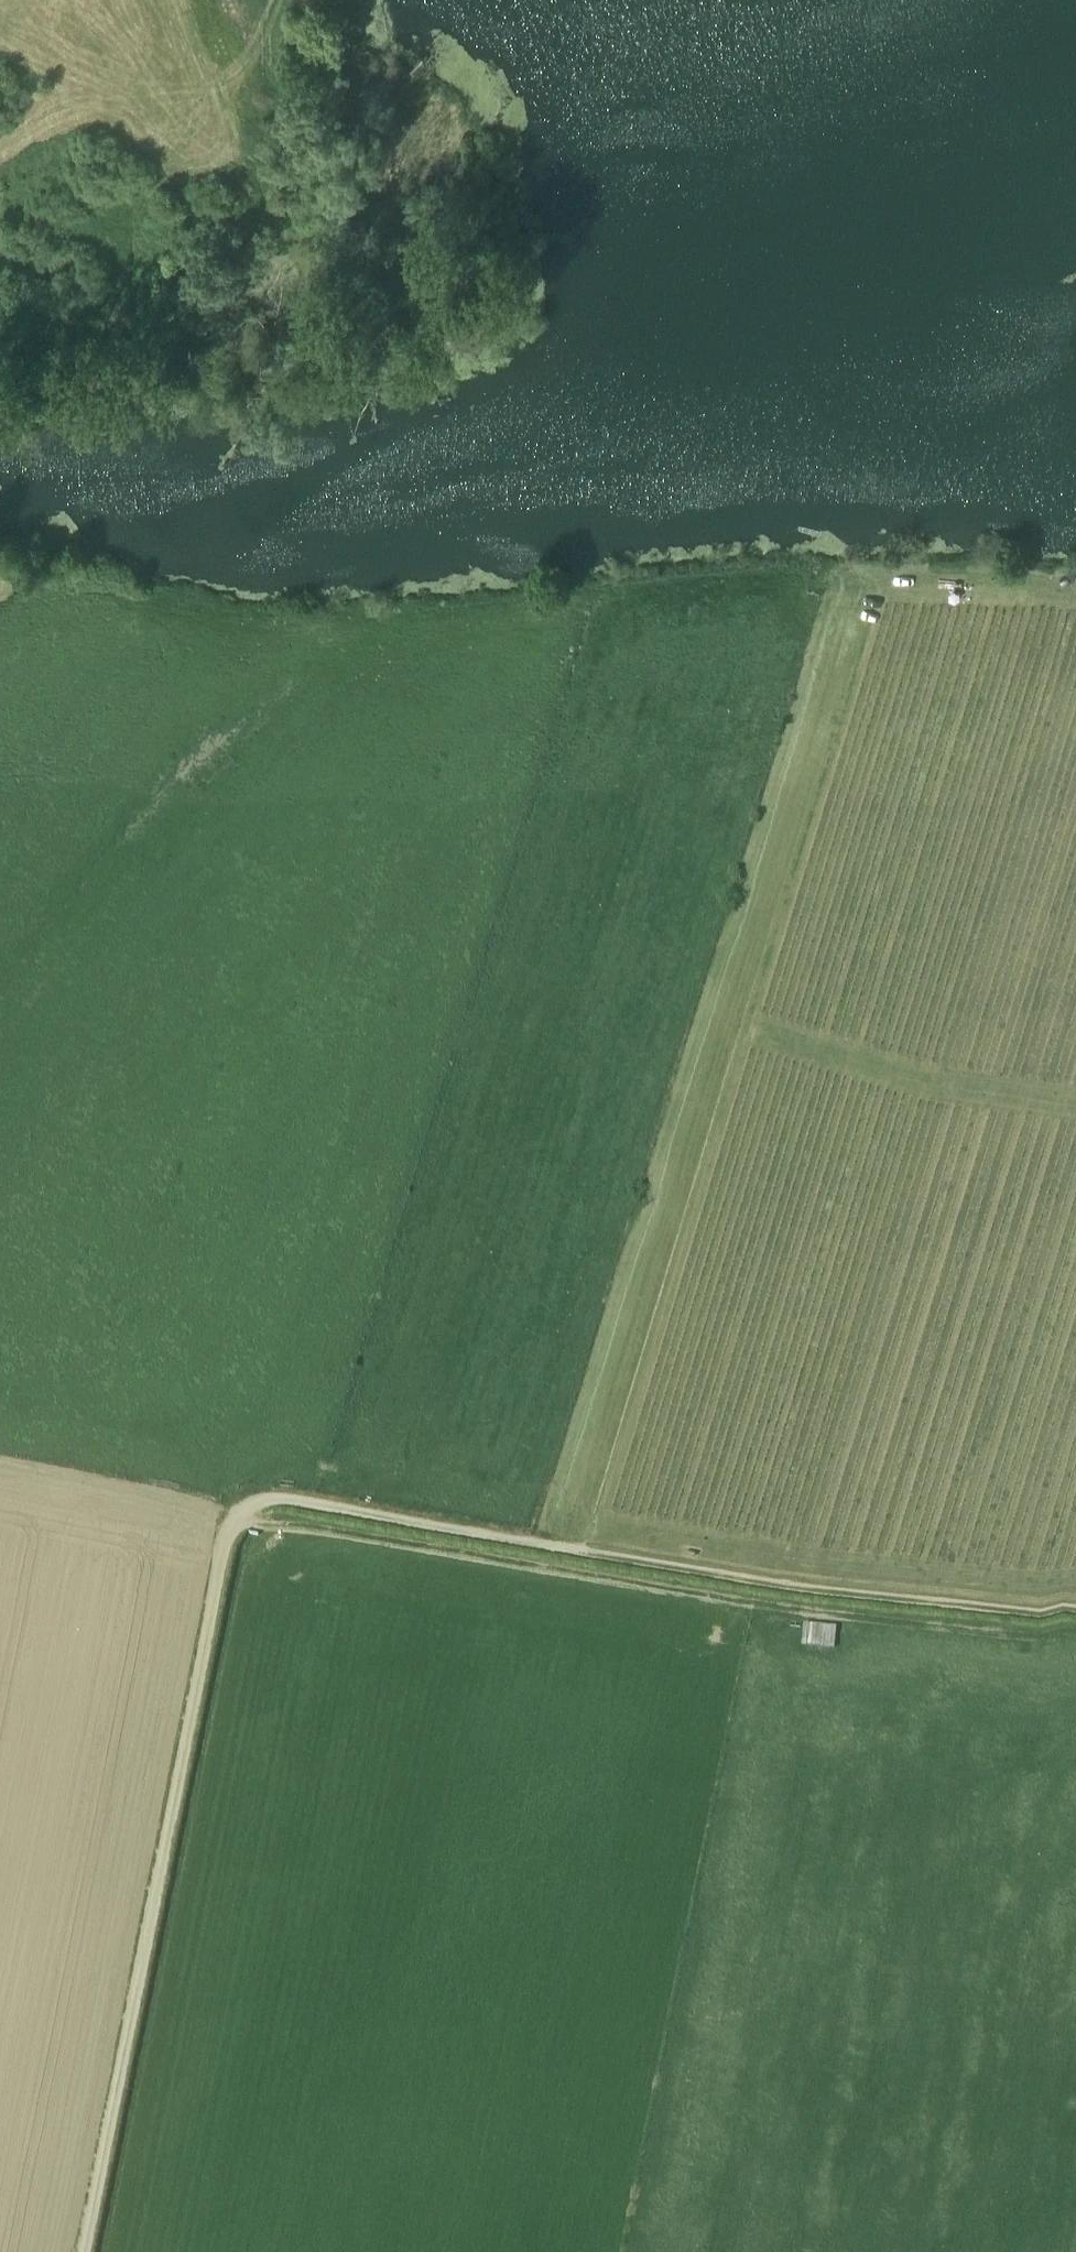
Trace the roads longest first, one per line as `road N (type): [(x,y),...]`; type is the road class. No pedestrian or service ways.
road 1 (track): [(578,1552),(281,1502),(236,1516),(82,2251)]
road 2 (track): [(578,1552),(866,593)]
road 3 (track): [(1075,1618),(821,1593),(578,1552)]

